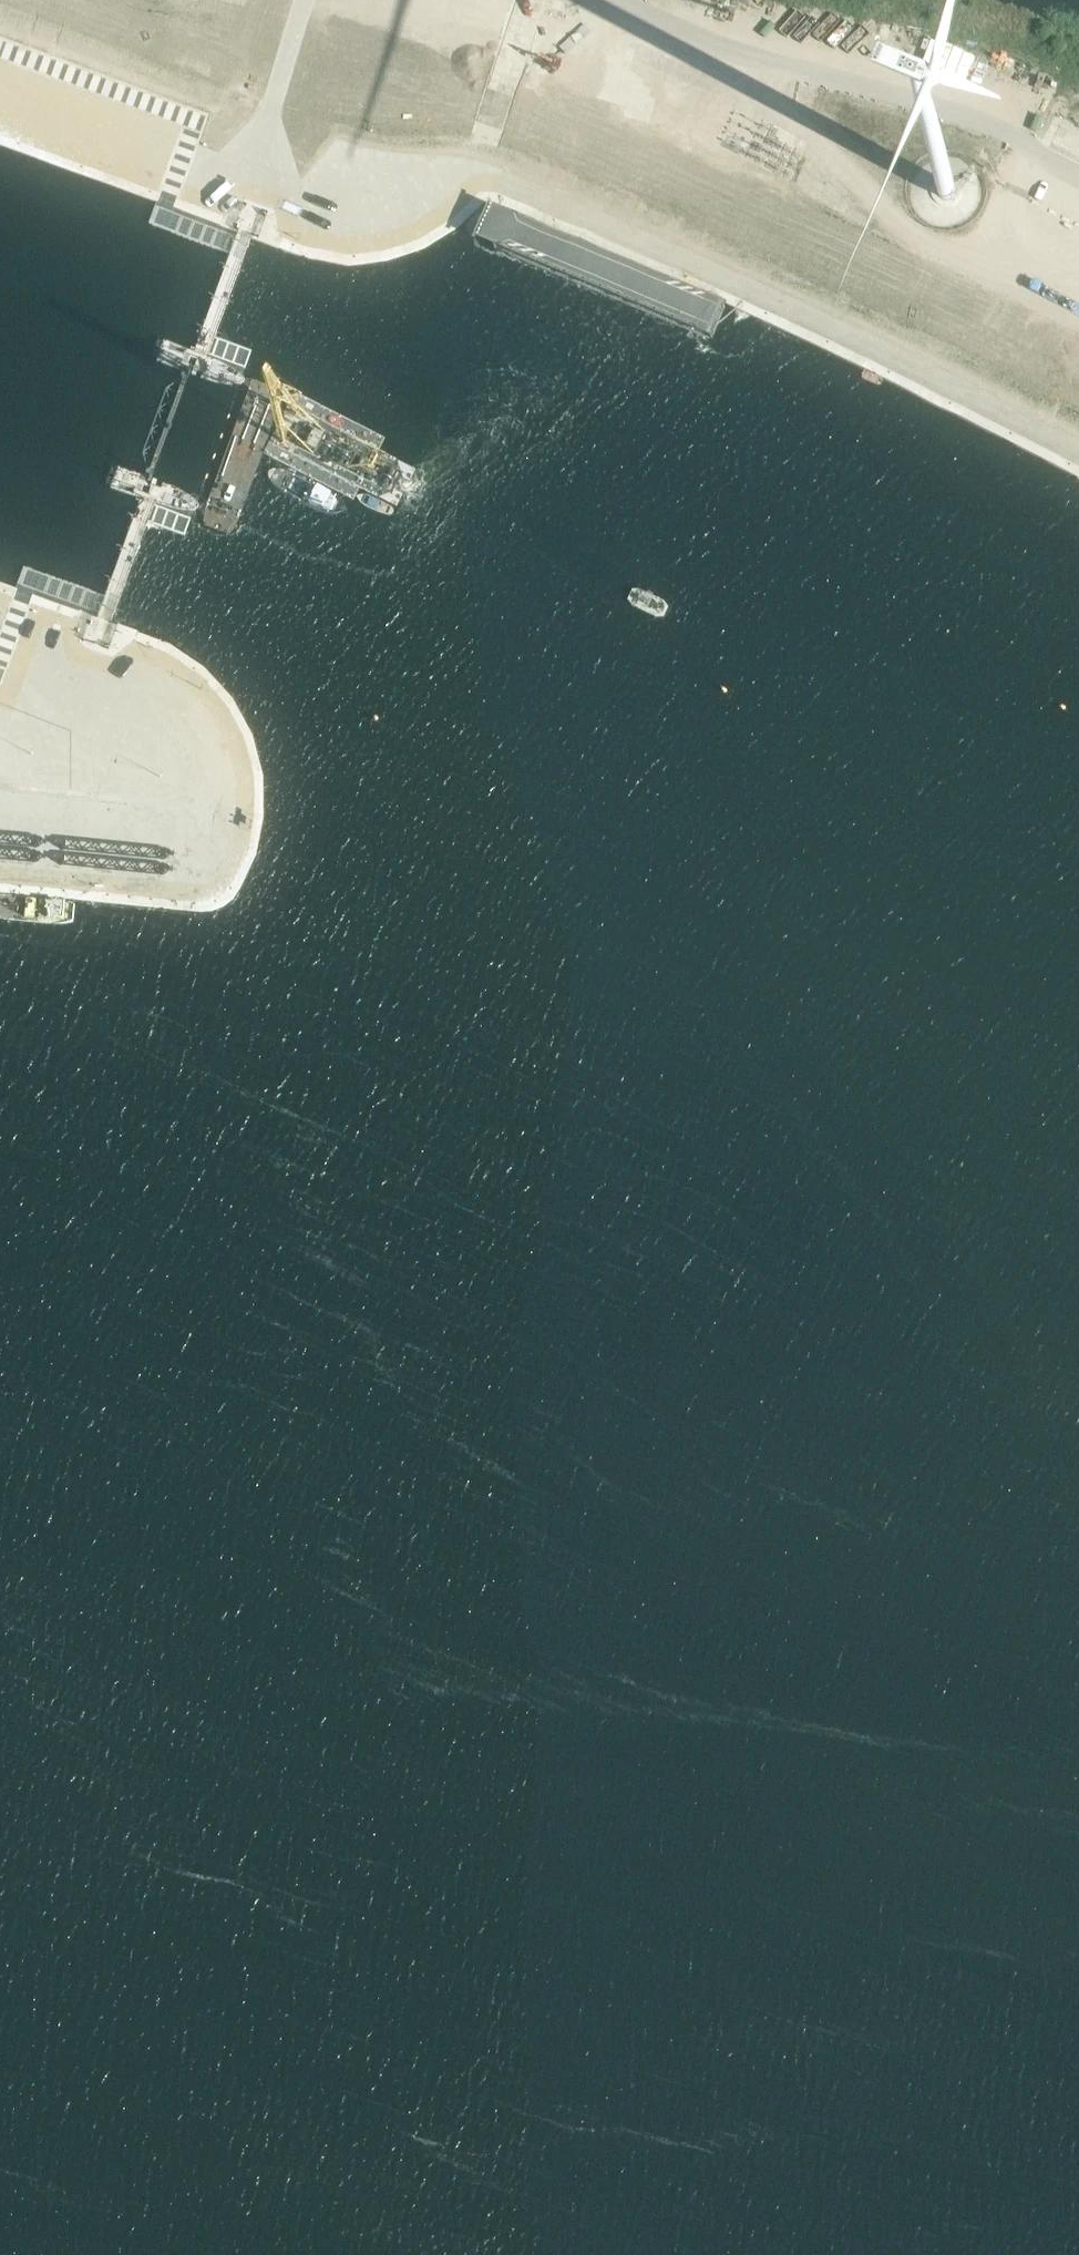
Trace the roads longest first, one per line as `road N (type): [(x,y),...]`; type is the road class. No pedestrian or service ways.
road 1 (unclassified): [(1078,173),(896,98),(763,63)]
road 2 (unclassified): [(931,271),(763,63)]
road 3 (unclassified): [(735,285),(839,324),(892,307),(931,271)]
road 4 (unclassified): [(931,271),(1078,346)]
road 5 (unclassified): [(763,63),(641,0)]

